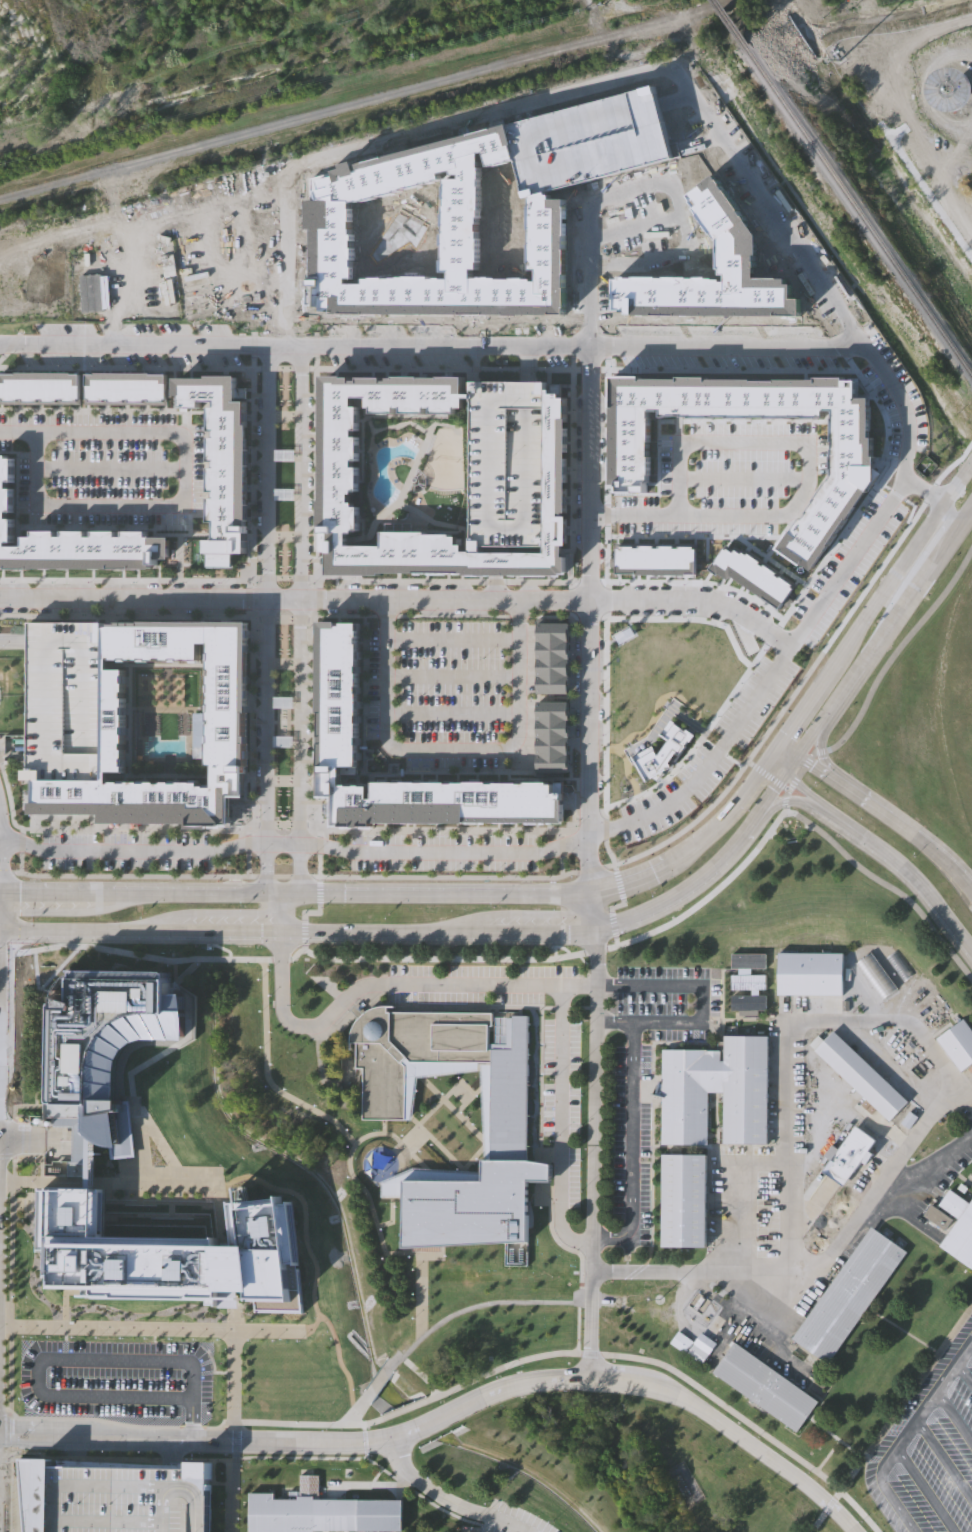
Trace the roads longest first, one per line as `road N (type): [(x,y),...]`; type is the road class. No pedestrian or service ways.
road 1 (residential): [(9,343),(864,341)]
road 2 (residential): [(0,598),(718,604),(793,642)]
road 3 (residential): [(212,1440),(377,1440),(536,1380),(647,1381),(763,1452),(856,1531)]
road 4 (tertiary): [(0,929),(596,930)]
road 5 (tertiary): [(565,899),(0,892)]
road 6 (residential): [(268,345),(266,843)]
road 7 (residential): [(300,843),(301,345)]
road 8 (residential): [(589,344),(588,839)]
road 9 (residential): [(596,930),(590,1376)]
road 10 (tertiary): [(797,756),(933,563)]
road 11 (tertiary): [(971,463),(848,647)]
road 12 (tertiary): [(909,831),(821,752),(823,733),(865,661)]
road 13 (tertiary): [(971,889),(941,855),(797,756)]
road 14 (residential): [(0,1444),(192,1447),(212,1440)]
road 15 (residential): [(212,1440),(0,1429)]
road 16 (tertiary): [(822,807),(899,864),(971,955)]
road 17 (tertiary): [(413,931),(494,913),(579,911),(590,896)]
road 18 (tertiary): [(113,929),(178,912),(264,911),(280,896)]
road 19 (tertiary): [(160,896),(86,912),(9,913),(0,926)]
road 20 (tertiary): [(767,764),(725,818),(669,864)]
road 21 (tertiary): [(596,930),(673,898),(717,865)]
road 22 (tertiary): [(717,865),(780,803),(822,807)]

